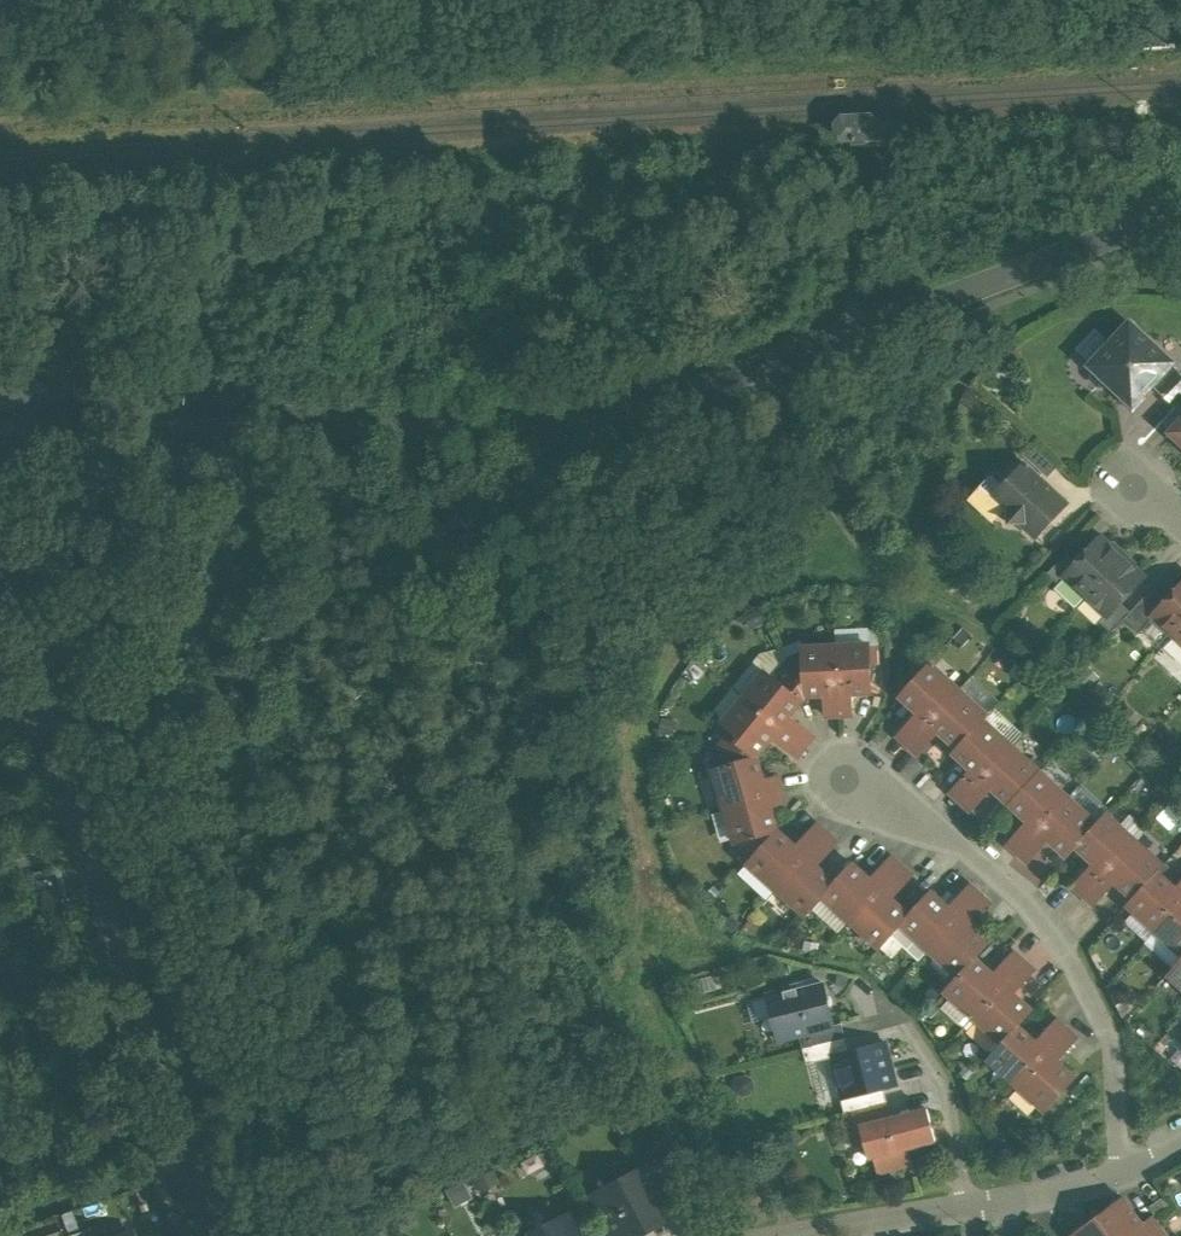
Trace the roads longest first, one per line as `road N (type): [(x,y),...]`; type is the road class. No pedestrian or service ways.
road 1 (tertiary): [(0,394),(474,430),(575,424),(671,400),(1180,211)]
road 2 (tertiary): [(0,573),(214,1235)]
road 3 (residential): [(1126,1167),(1112,1040),(1075,963),(1022,900),(965,851),(815,762)]
road 4 (residential): [(1007,1201),(774,1235)]
road 5 (track): [(158,1172),(0,1222)]
road 6 (residential): [(1126,1167),(1007,1201)]

